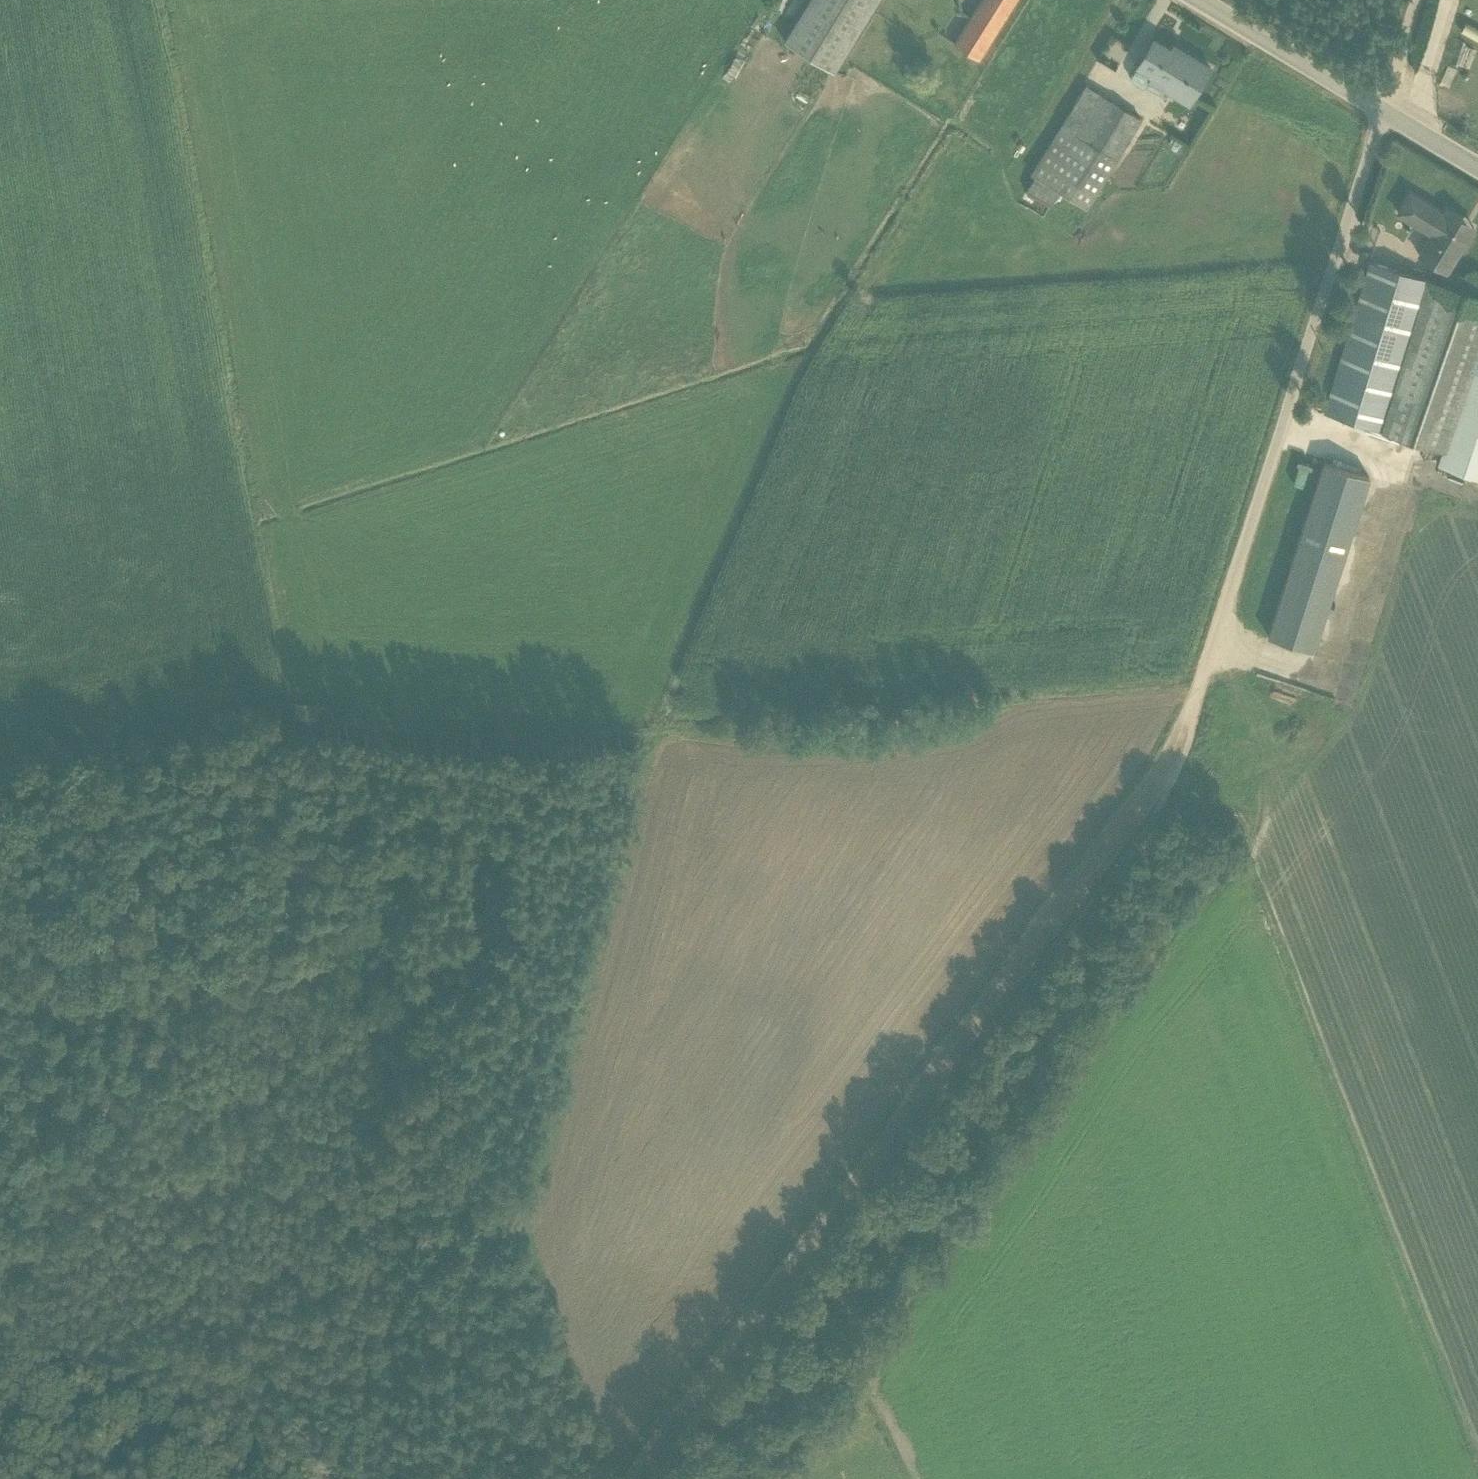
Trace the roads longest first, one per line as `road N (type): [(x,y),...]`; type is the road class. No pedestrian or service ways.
road 1 (track): [(1185,719),(1140,803),(637,1478)]
road 2 (unclassified): [(1185,719),(1381,106)]
road 3 (track): [(0,1378),(189,1478)]
road 4 (unclassified): [(1381,106),(1210,0)]

